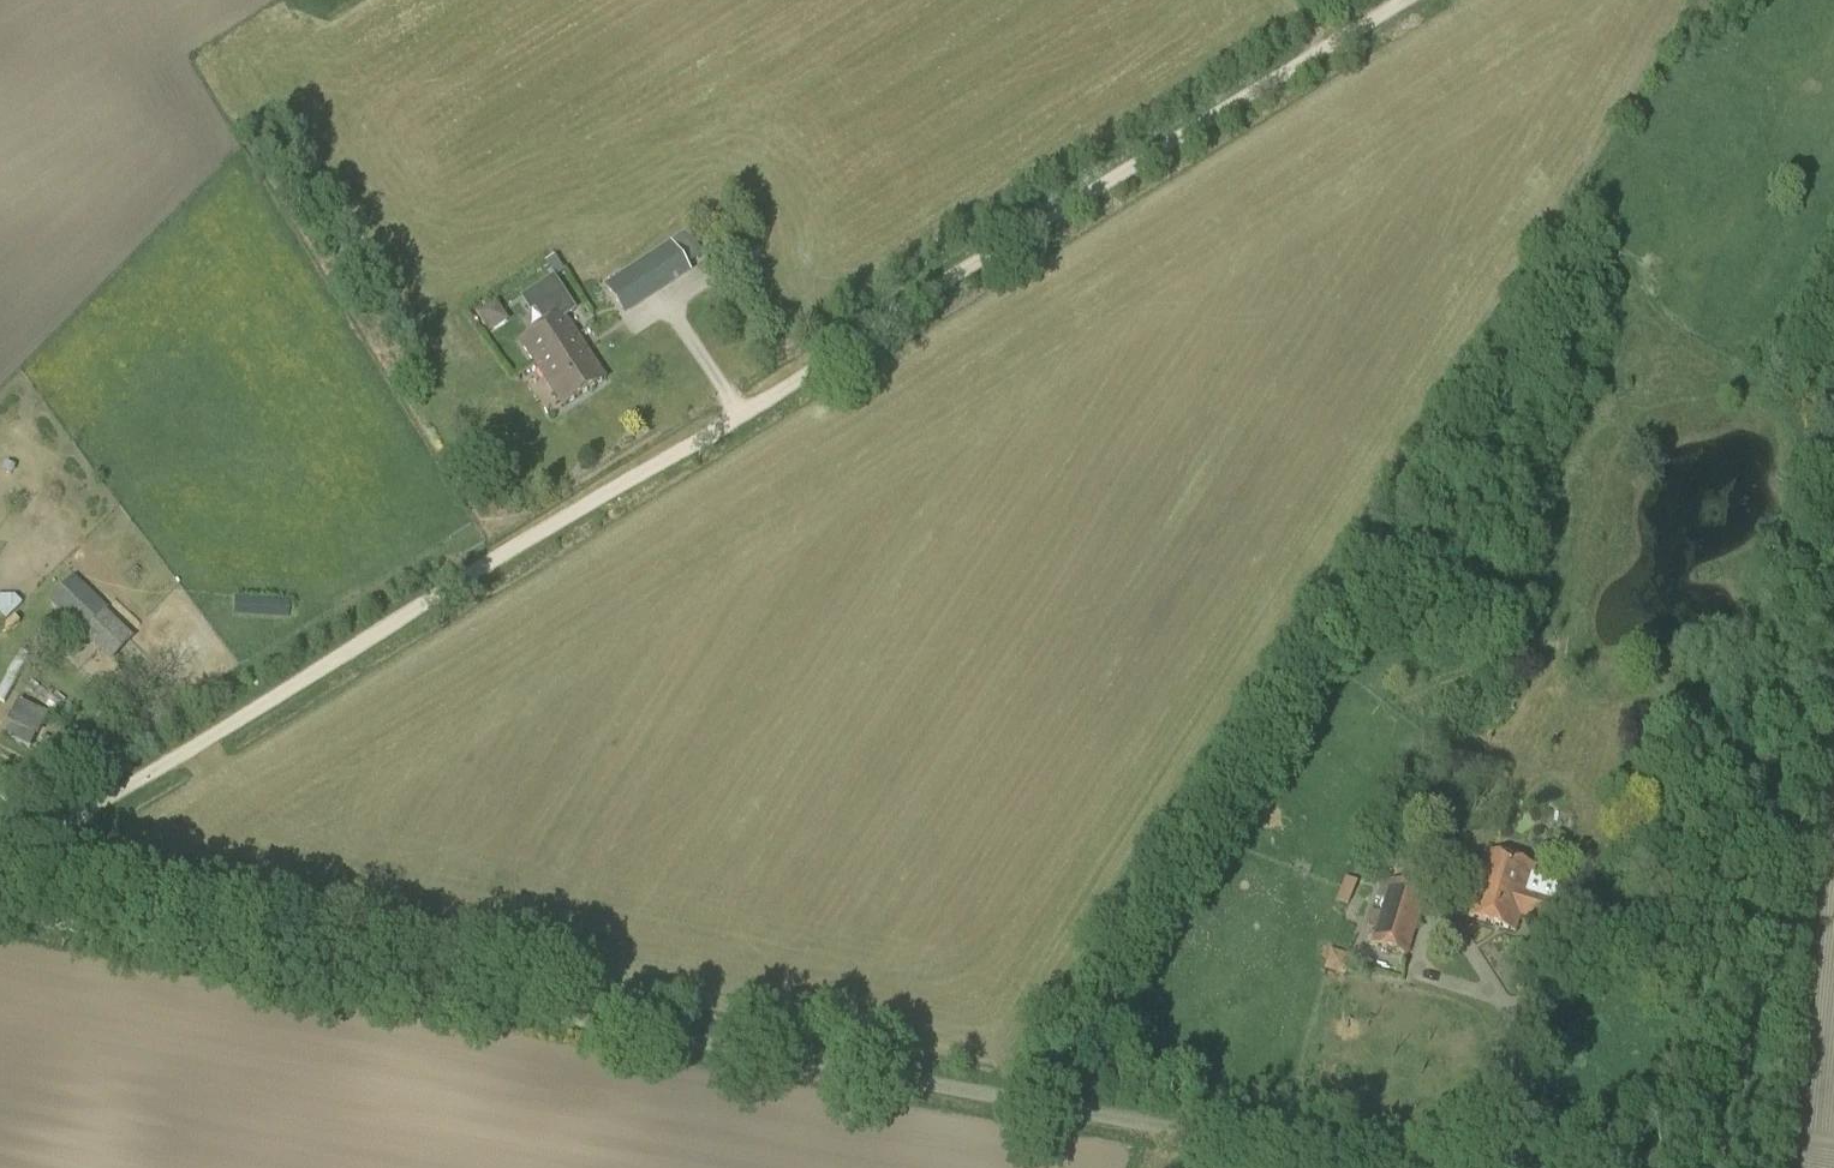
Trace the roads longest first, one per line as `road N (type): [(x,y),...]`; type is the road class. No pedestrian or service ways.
road 1 (unclassified): [(0,864),(1395,0)]
road 2 (unclassified): [(0,913),(1344,1167)]

